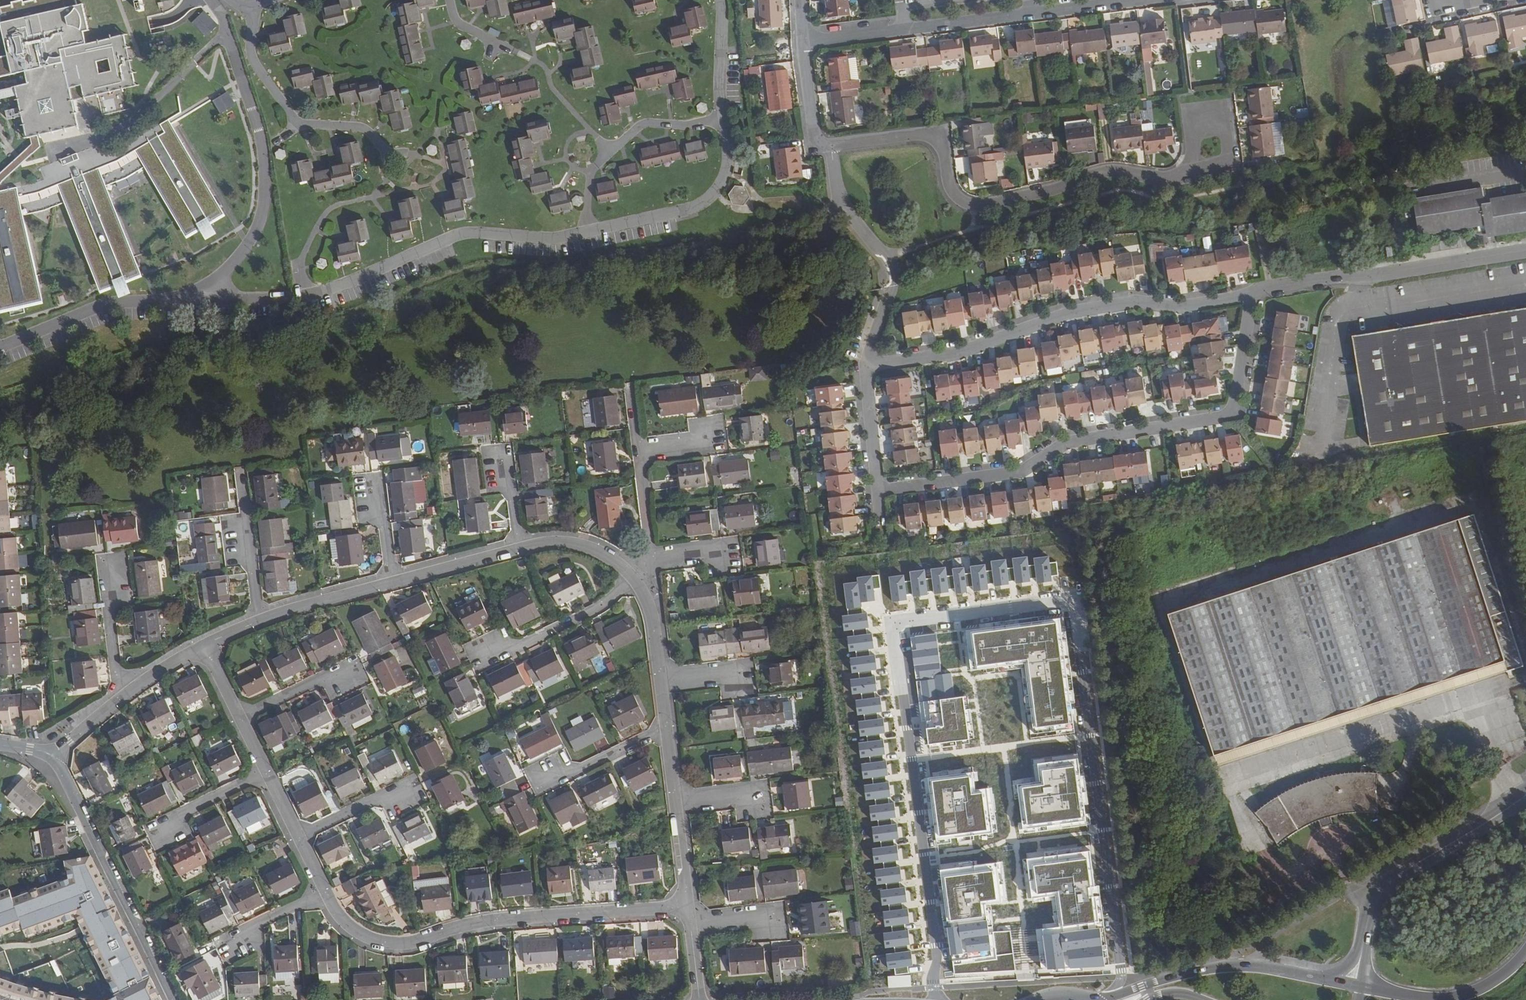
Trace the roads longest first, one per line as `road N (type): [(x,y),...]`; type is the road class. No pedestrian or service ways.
road 1 (residential): [(942,999),(891,624),(1074,600),(1120,972),(1116,996)]
road 2 (residential): [(878,492),(1024,470),(1064,445),(1234,413),(1255,293)]
road 3 (residential): [(831,146),(930,137),(944,154),(955,197),(977,207),(1108,172),(1193,171)]
road 4 (residential): [(1255,293),(1179,307),(1138,302),(1069,313),(958,354),(868,364)]
road 5 (residential): [(326,892),(356,931),(391,943),(492,921),(688,907)]
road 6 (residential): [(803,42),(1154,0)]
road 7 (unclassified): [(1255,293),(1525,253)]
road 8 (residential): [(51,756),(174,999)]
road 9 (residential): [(831,146),(842,201),(891,265),(868,364)]
road 10 (secondary): [(1525,795),(1388,882),(1365,935)]
road 11 (secondary): [(1323,979),(1222,967),(1116,996)]
road 12 (trunk): [(1525,951),(1493,983),(1456,997),(1361,987)]
road 13 (residential): [(490,662),(637,584)]
road 14 (residential): [(241,468),(261,622)]
road 15 (residential): [(393,583),(261,622)]
road 16 (residential): [(521,549),(393,583)]
road 17 (residential): [(1193,171),(1229,162),(1223,106),(1185,110)]
road 18 (residential): [(868,364),(878,492)]
road 19 (residential): [(637,584),(591,551),(521,549)]
road 20 (residential): [(114,571),(108,608),(125,695)]
road 21 (residential): [(552,776),(666,727)]
road 22 (residential): [(410,792),(380,796),(298,836)]

